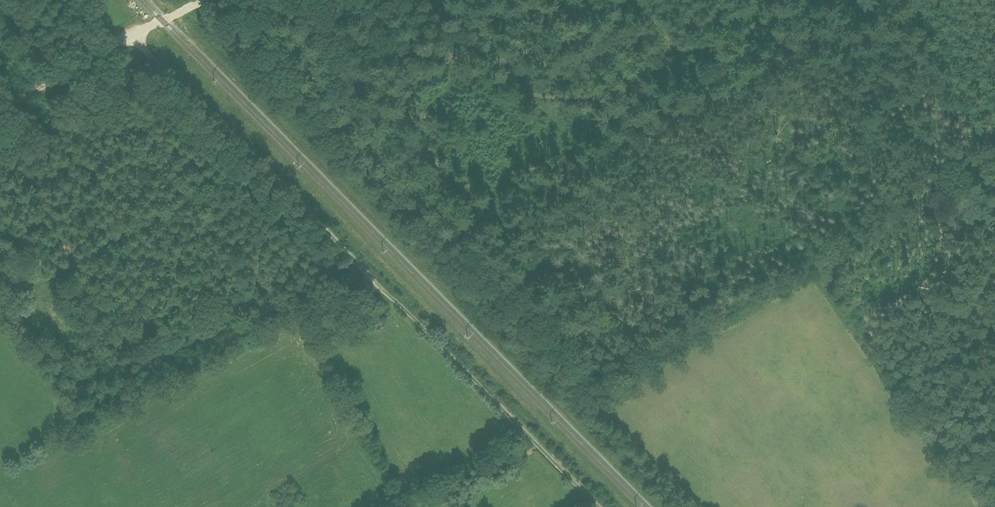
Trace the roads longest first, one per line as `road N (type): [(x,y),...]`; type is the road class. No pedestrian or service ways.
road 1 (track): [(0,107),(202,0)]

